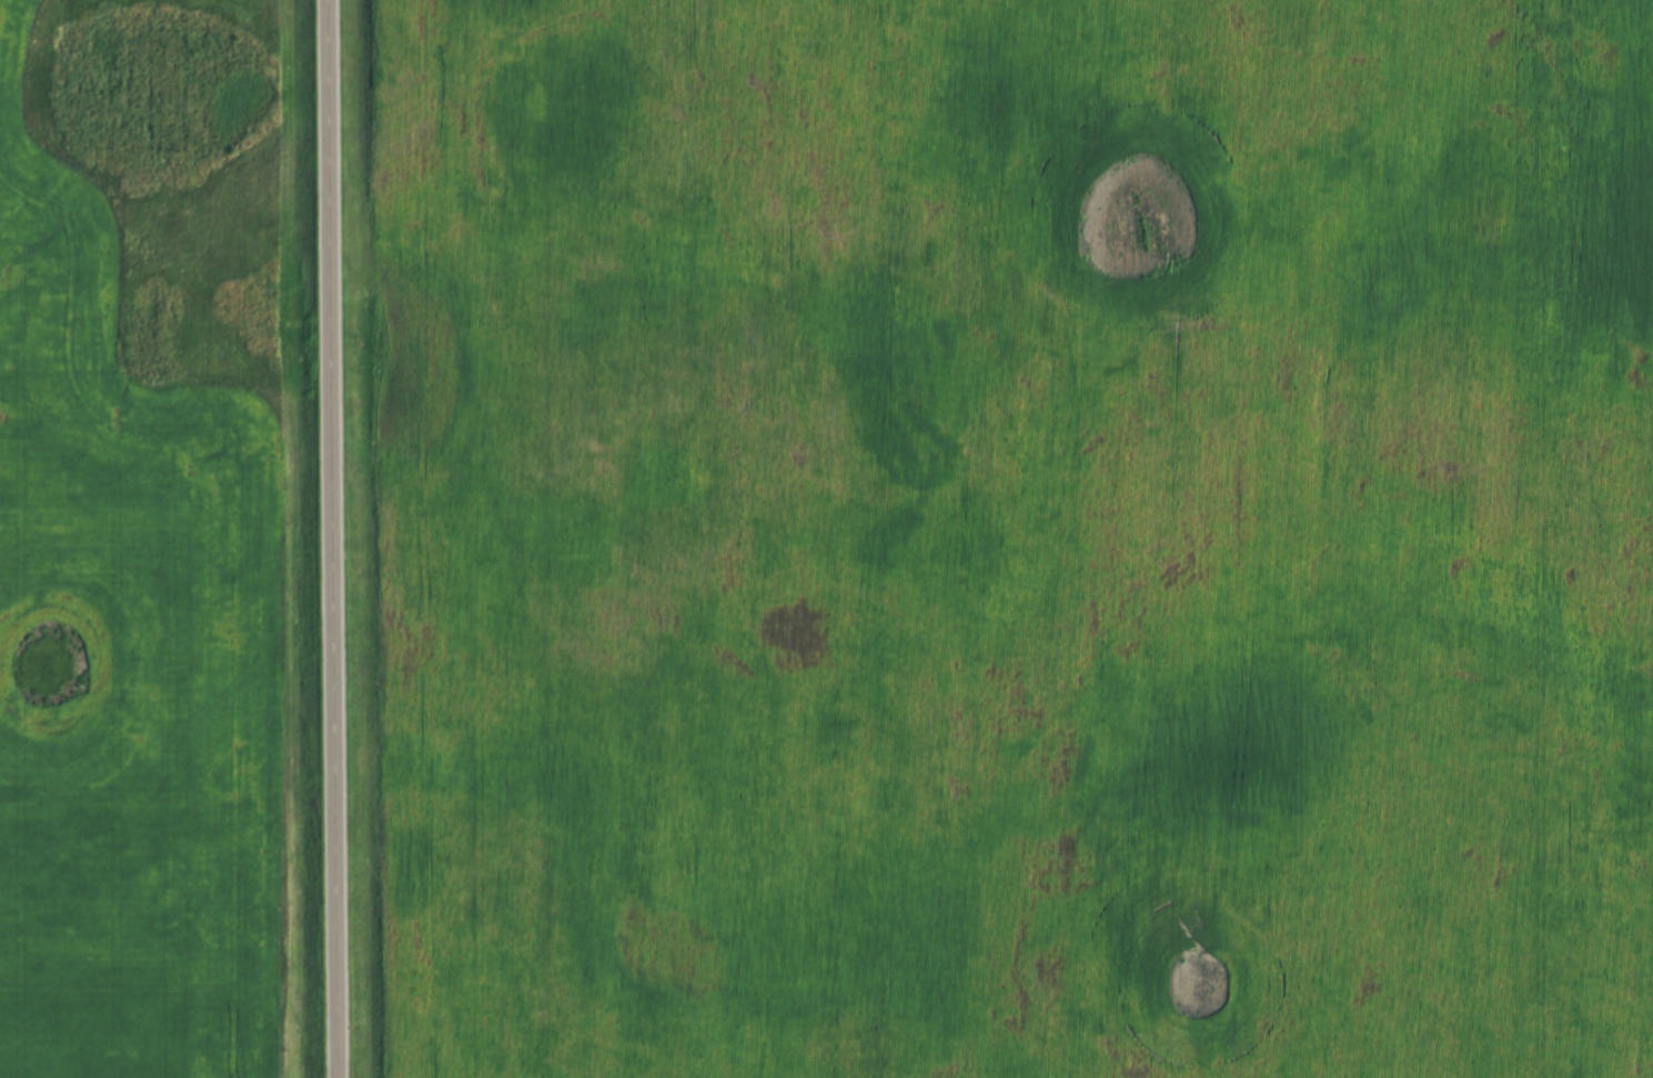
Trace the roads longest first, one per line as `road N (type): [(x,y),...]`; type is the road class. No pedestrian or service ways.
road 1 (tertiary): [(329,1077),(286,221),(285,0)]
road 2 (residential): [(286,221),(0,236)]

